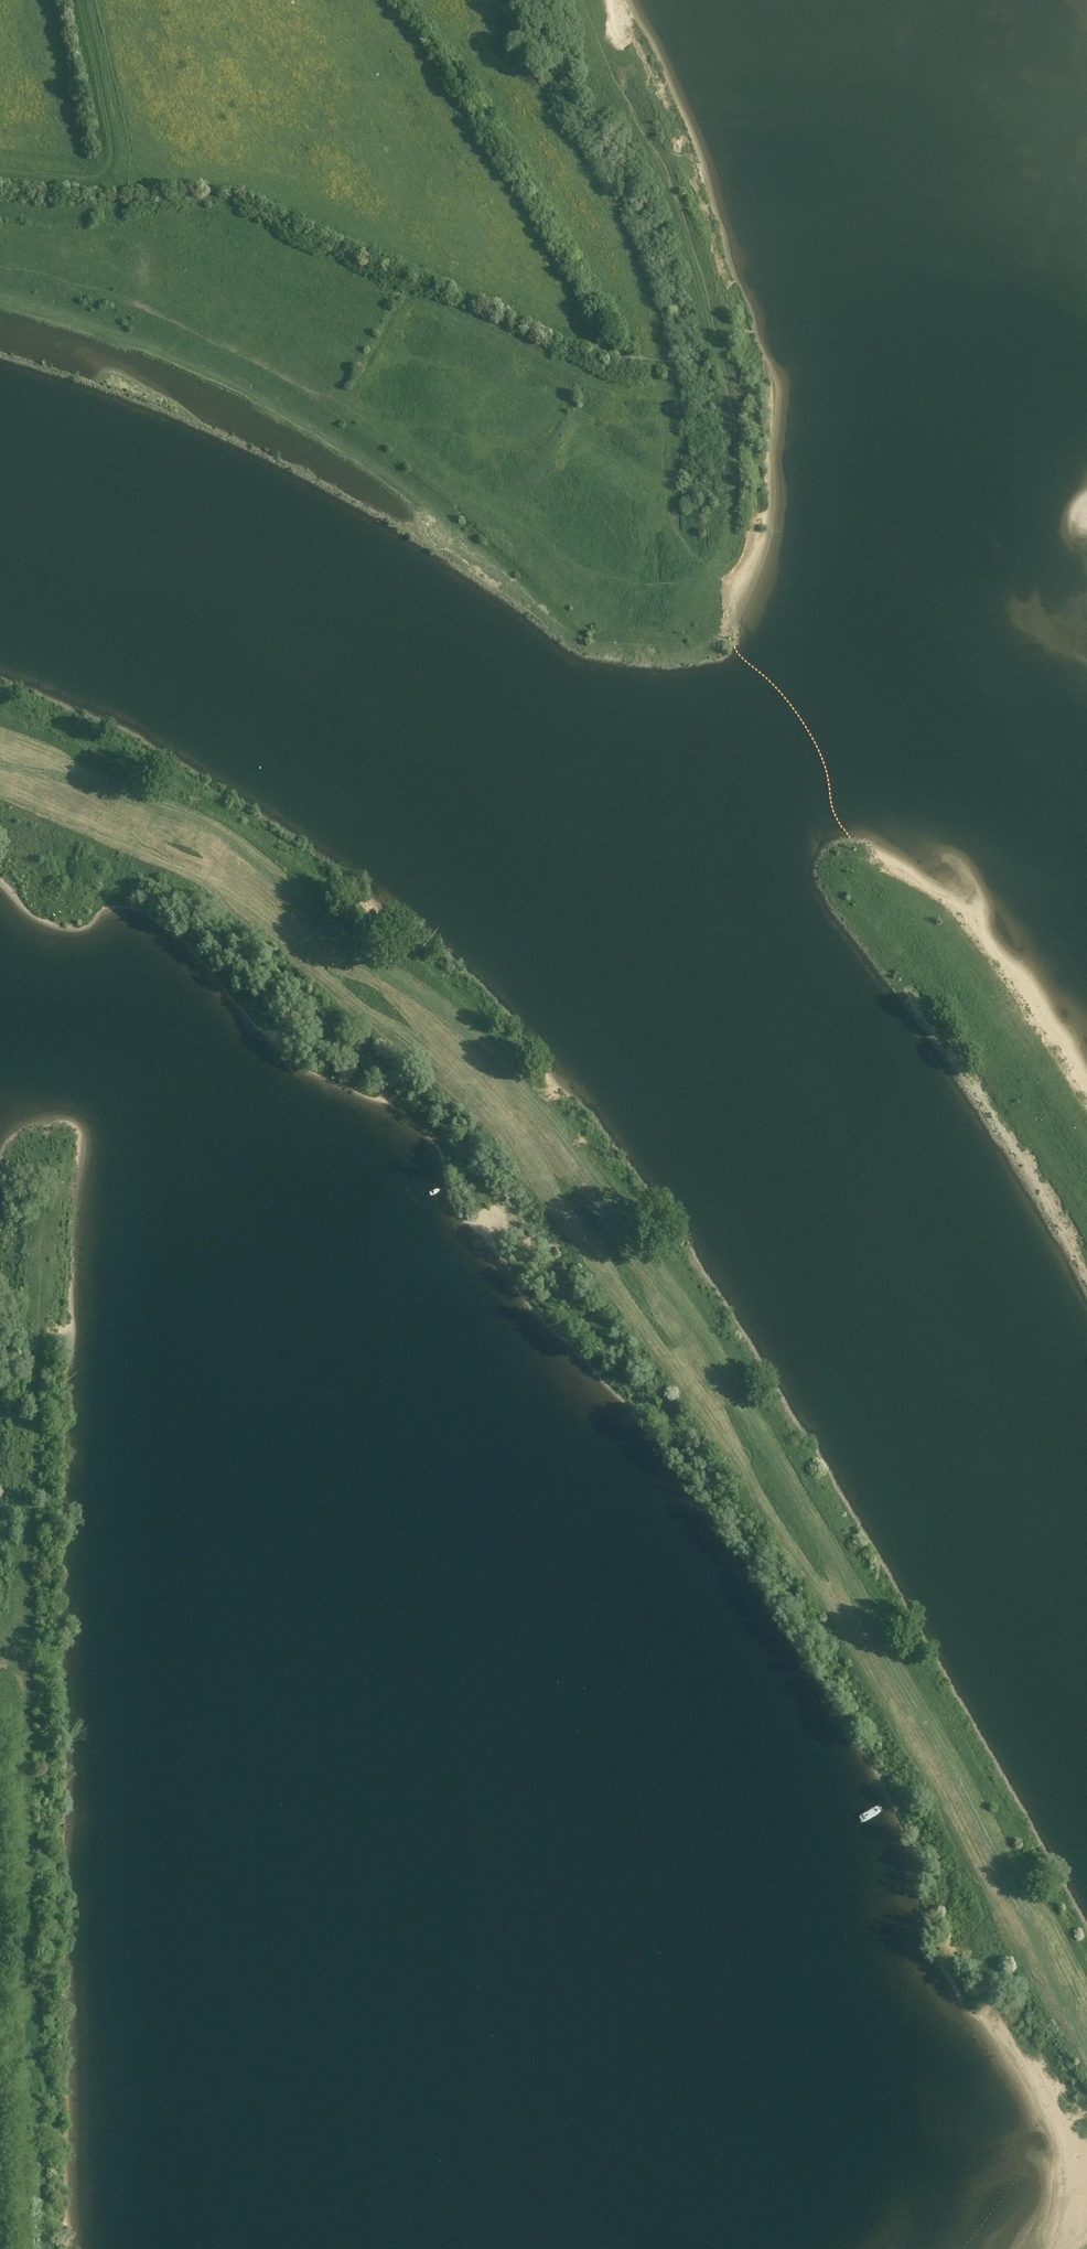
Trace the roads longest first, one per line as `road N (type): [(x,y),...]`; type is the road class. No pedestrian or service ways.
road 1 (track): [(25,2248),(17,1684),(0,1667)]

